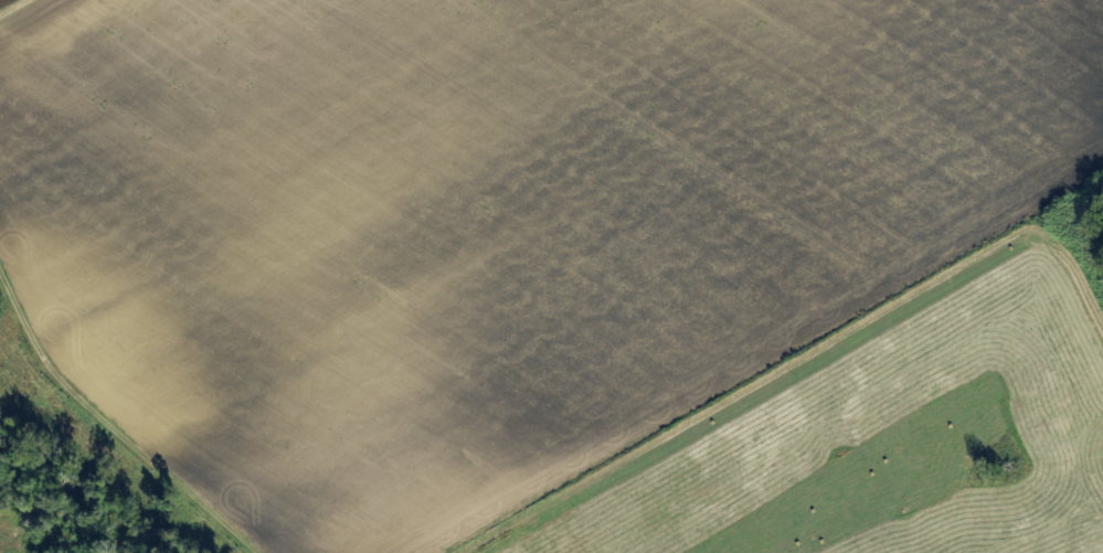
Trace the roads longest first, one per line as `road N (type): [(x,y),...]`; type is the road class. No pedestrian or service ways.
road 1 (residential): [(0,264),(36,358),(183,474),(263,552)]

